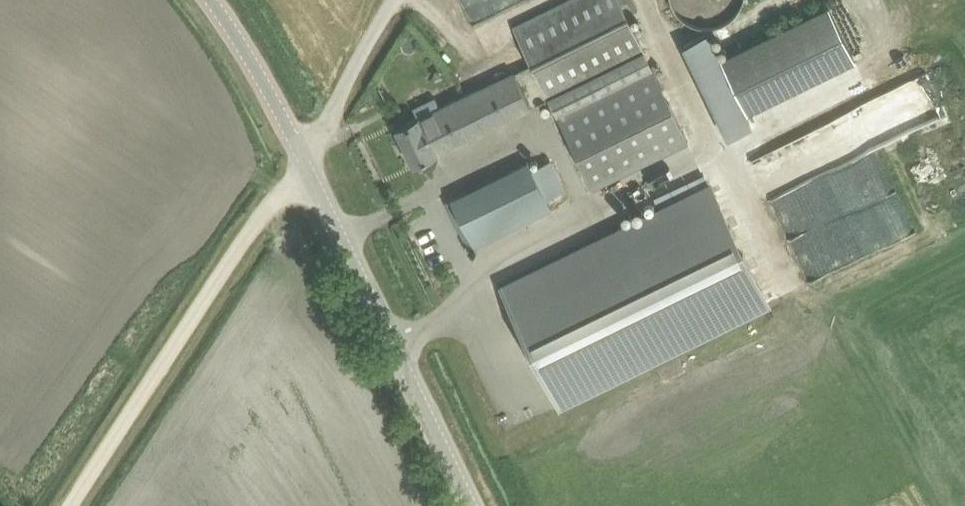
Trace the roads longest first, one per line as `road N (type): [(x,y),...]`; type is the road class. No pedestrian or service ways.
road 1 (track): [(71,505),(400,0)]
road 2 (tertiary): [(473,505),(305,156),(215,0)]

